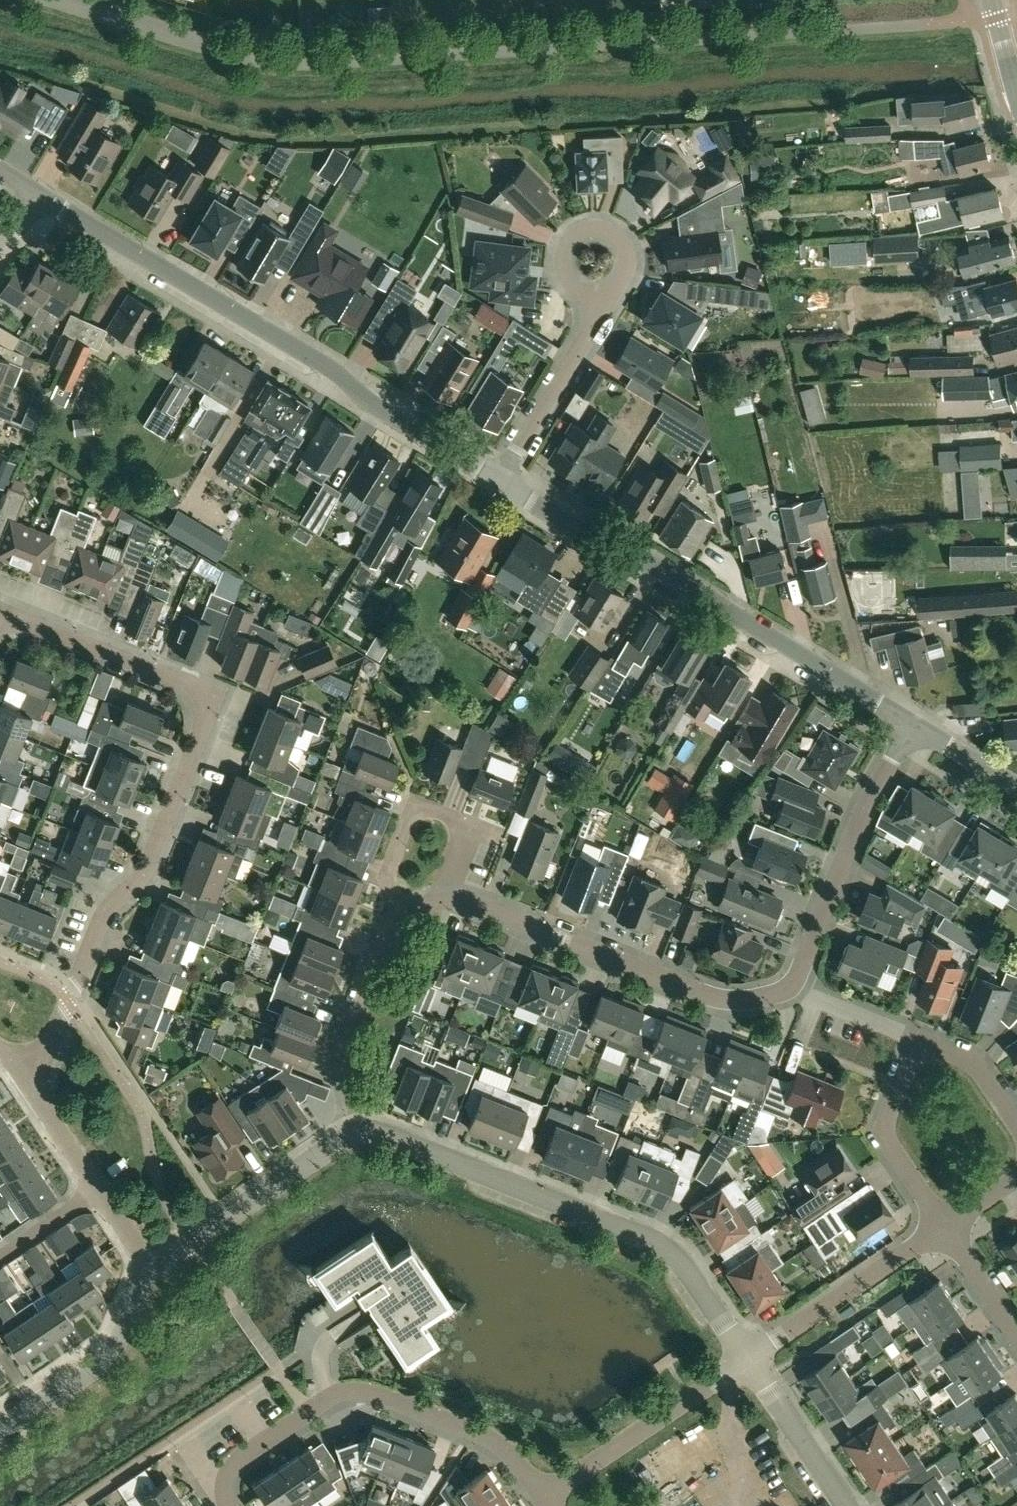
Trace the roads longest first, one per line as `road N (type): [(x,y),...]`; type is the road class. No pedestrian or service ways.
road 1 (residential): [(19,1070),(51,1045),(104,922),(150,859),(203,732),(205,701),(21,620),(0,621)]
road 2 (unclassified): [(42,197),(317,360),(375,408),(500,486)]
road 3 (unclassified): [(500,486),(651,564),(913,723)]
road 4 (residential): [(748,1360),(682,1262),(654,1241),(389,1136),(361,1134)]
road 5 (residential): [(230,1505),(240,1462),(336,1394),(363,1389),(486,1440),(510,1456),(543,1500)]
road 6 (residential): [(447,892),(719,1000),(790,987)]
road 7 (residential): [(790,987),(869,799),(913,723)]
road 8 (residential): [(543,1500),(748,1360)]
road 9 (residential): [(361,1134),(346,1071),(376,897)]
road 10 (residential): [(748,1360),(944,1228)]
road 11 (residential): [(0,1429),(109,1350),(152,1271)]
road 12 (residential): [(500,486),(607,300)]
road 13 (residential): [(944,1228),(888,1141),(887,1118),(920,1039)]
road 14 (residential): [(607,300),(587,299),(568,286),(561,266),(580,232),(599,228),(628,244),(634,269),(623,291)]
road 15 (residential): [(376,897),(394,830),(405,817),(432,812),(449,856),(447,892)]
road 16 (residential): [(849,1505),(748,1360)]
road 17 (residential): [(361,1134),(226,1221)]
road 18 (residential): [(95,1192),(19,1070)]
road 19 (residential): [(920,1039),(957,1053),(1016,1138)]
road 20 (residential): [(920,1039),(790,987)]
road 21 (residential): [(1016,1332),(944,1228)]
road 22 (unclassified): [(1016,784),(913,723)]

